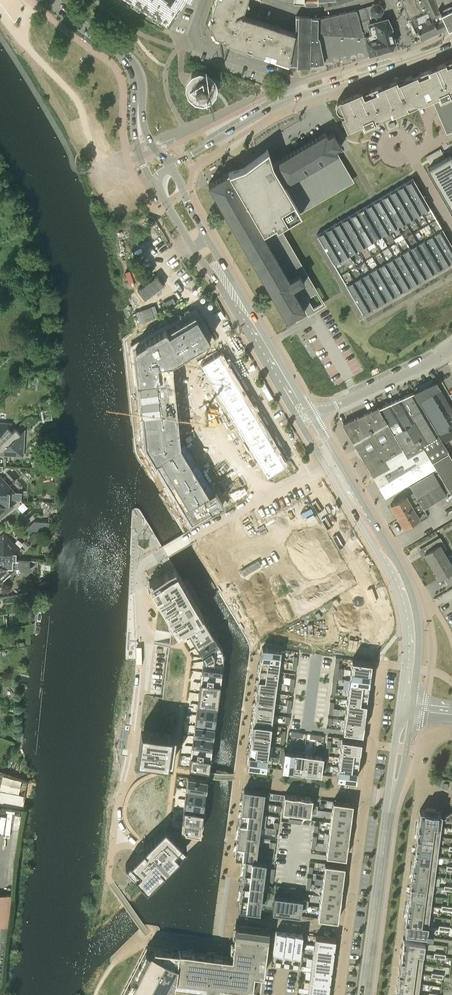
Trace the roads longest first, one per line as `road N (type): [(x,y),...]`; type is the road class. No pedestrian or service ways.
road 1 (residential): [(162,553),(138,567),(139,686),(118,809),(138,847)]
road 2 (tertiary): [(407,708),(411,602),(329,458)]
road 3 (residential): [(162,266),(208,314),(304,472)]
road 4 (residential): [(340,994),(366,792)]
road 5 (tertiary): [(364,994),(392,795)]
road 6 (residential): [(304,472),(366,574),(381,638)]
road 7 (residential): [(162,553),(304,472)]
road 8 (tertiary): [(451,43),(297,97)]
road 9 (residential): [(297,97),(282,73),(202,47),(195,35),(204,0)]
road 10 (unclassified): [(318,414),(451,347)]
road 11 (tertiary): [(297,97),(170,167)]
road 12 (tertiary): [(307,421),(239,304)]
road 13 (residential): [(366,792),(382,664)]
road 14 (tertiary): [(138,84),(127,58),(51,0)]

